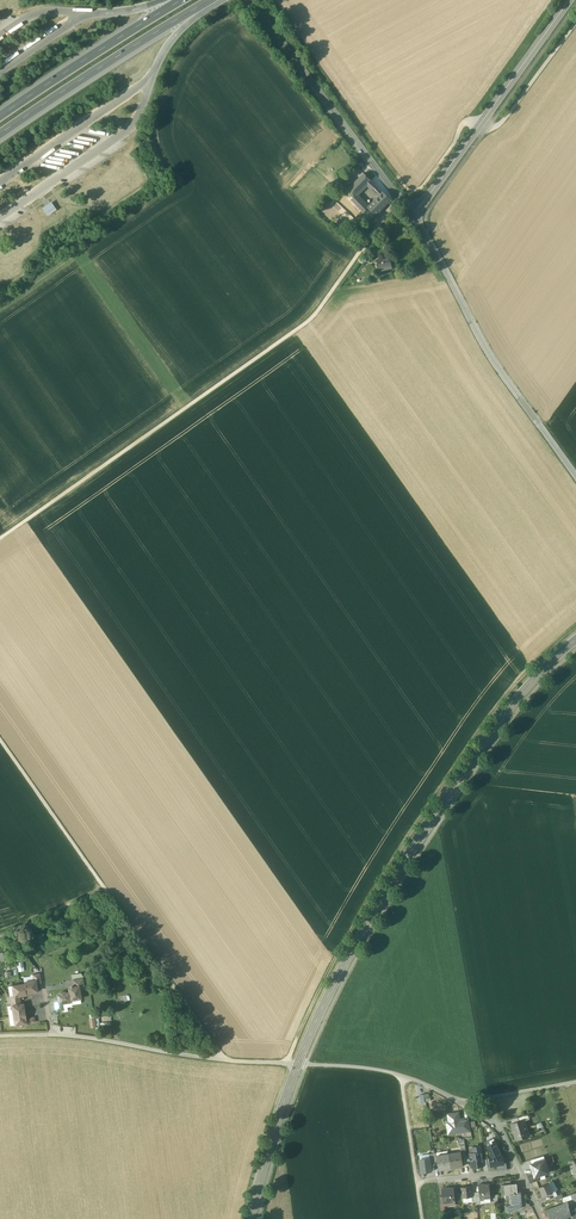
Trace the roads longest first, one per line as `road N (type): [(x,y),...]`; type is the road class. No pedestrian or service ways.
road 1 (tertiary): [(575,638),(488,735),(359,934),(297,1063),(251,1218)]
road 2 (track): [(284,1062),(331,963),(410,832),(504,694),(575,622)]
road 3 (track): [(575,25),(503,121),(464,124),(412,190),(271,0)]
road 4 (track): [(0,543),(310,321),(345,273)]
road 5 (tertiary): [(414,216),(492,355),(575,475)]
road 6 (track): [(297,1063),(51,1034),(0,1036)]
road 7 (tertiary): [(570,0),(414,216)]
road 8 (tertiary): [(251,0),(402,200)]
road 9 (motorway): [(0,134),(200,5)]
road 10 (motorway): [(180,0),(0,116)]
road 11 (track): [(223,1060),(101,886)]
road 12 (track): [(101,886),(0,738)]
road 13 (track): [(401,1075),(421,1218)]
road 14 (residential): [(520,1172),(502,1132),(426,1084)]
road 15 (track): [(297,1063),(385,1071),(426,1084)]

